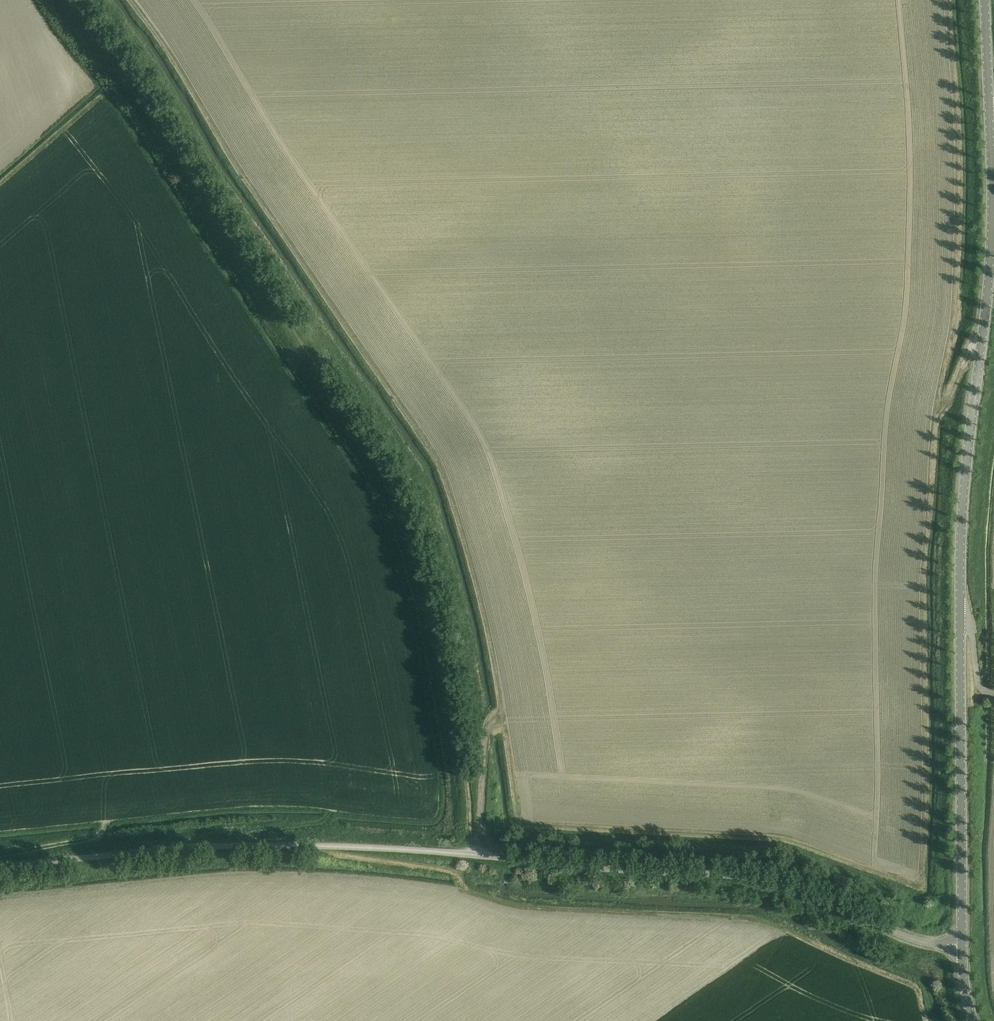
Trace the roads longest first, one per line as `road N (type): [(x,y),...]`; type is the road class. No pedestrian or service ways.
road 1 (tertiary): [(960,946),(964,516),(990,214),(987,109)]
road 2 (tertiary): [(960,946),(924,943),(809,893),(737,874),(477,854)]
road 3 (tertiary): [(0,866),(221,845),(477,854)]

